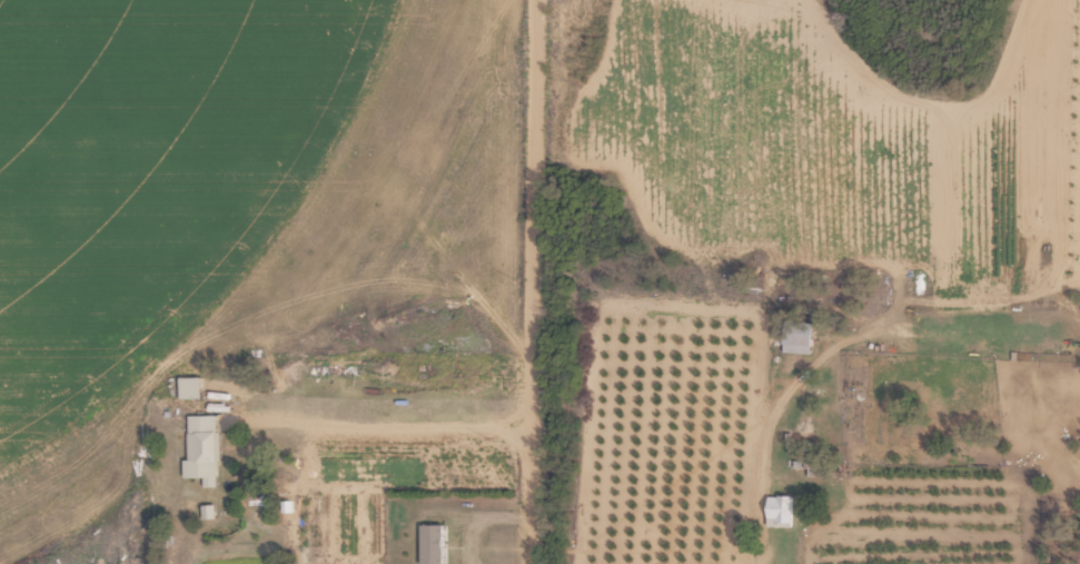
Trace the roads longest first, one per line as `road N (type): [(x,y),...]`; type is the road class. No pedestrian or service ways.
road 1 (residential): [(537,563),(538,0)]

